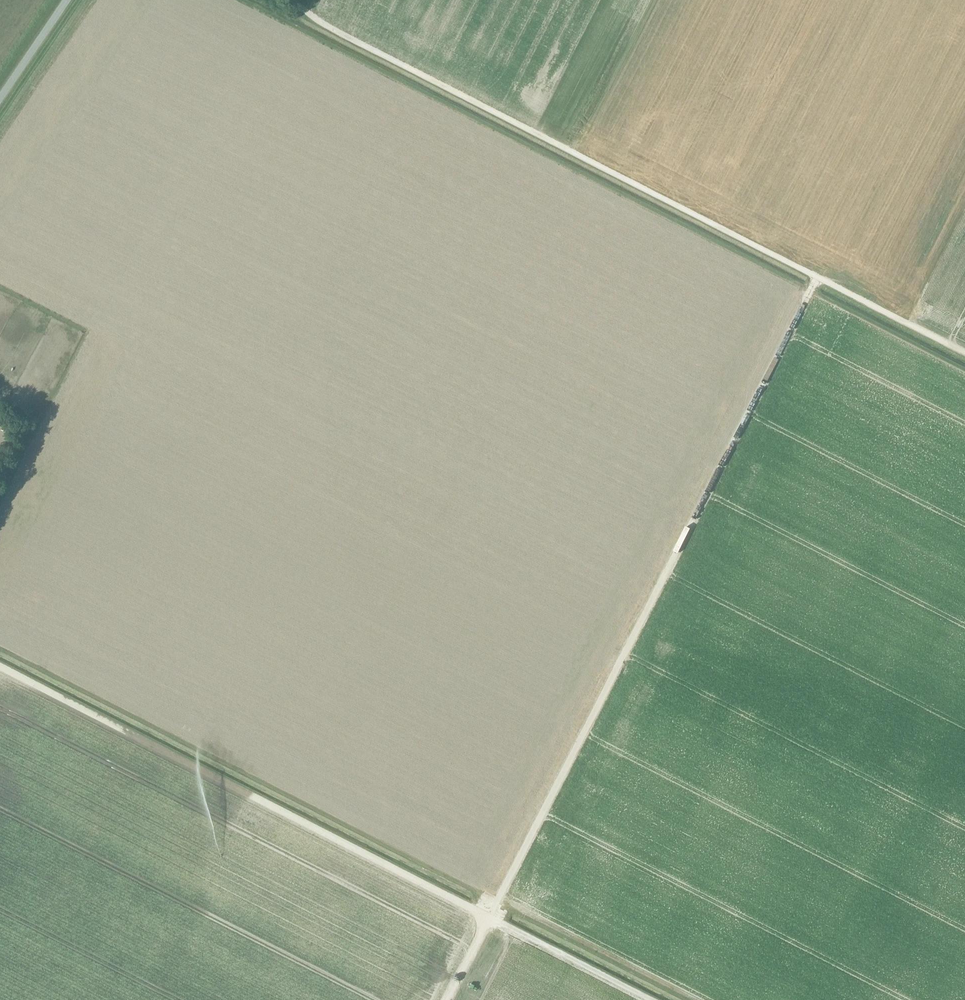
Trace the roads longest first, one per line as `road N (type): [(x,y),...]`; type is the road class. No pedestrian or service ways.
road 1 (unclassified): [(0,105),(71,0)]

